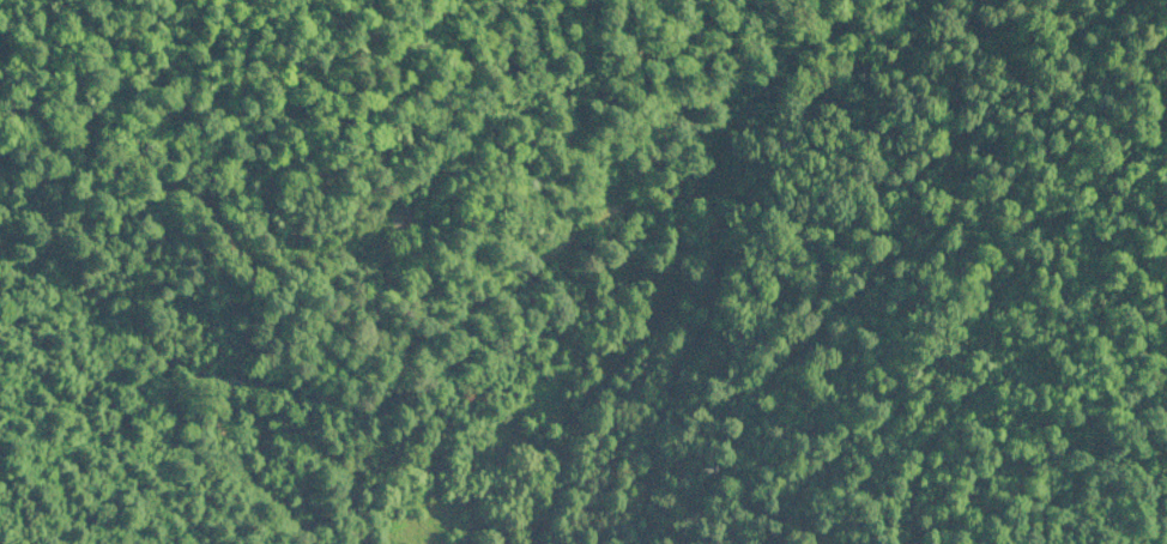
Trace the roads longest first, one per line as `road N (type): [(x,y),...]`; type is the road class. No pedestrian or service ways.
road 1 (track): [(667,543),(685,401),(685,258),(666,225),(613,231),(509,316),(230,415),(230,480),(280,543)]
road 2 (track): [(0,2),(68,30),(321,75),(418,43),(448,0)]
road 3 (track): [(308,382),(289,324),(198,219),(42,161),(0,112)]
road 4 (track): [(723,0),(666,225)]

